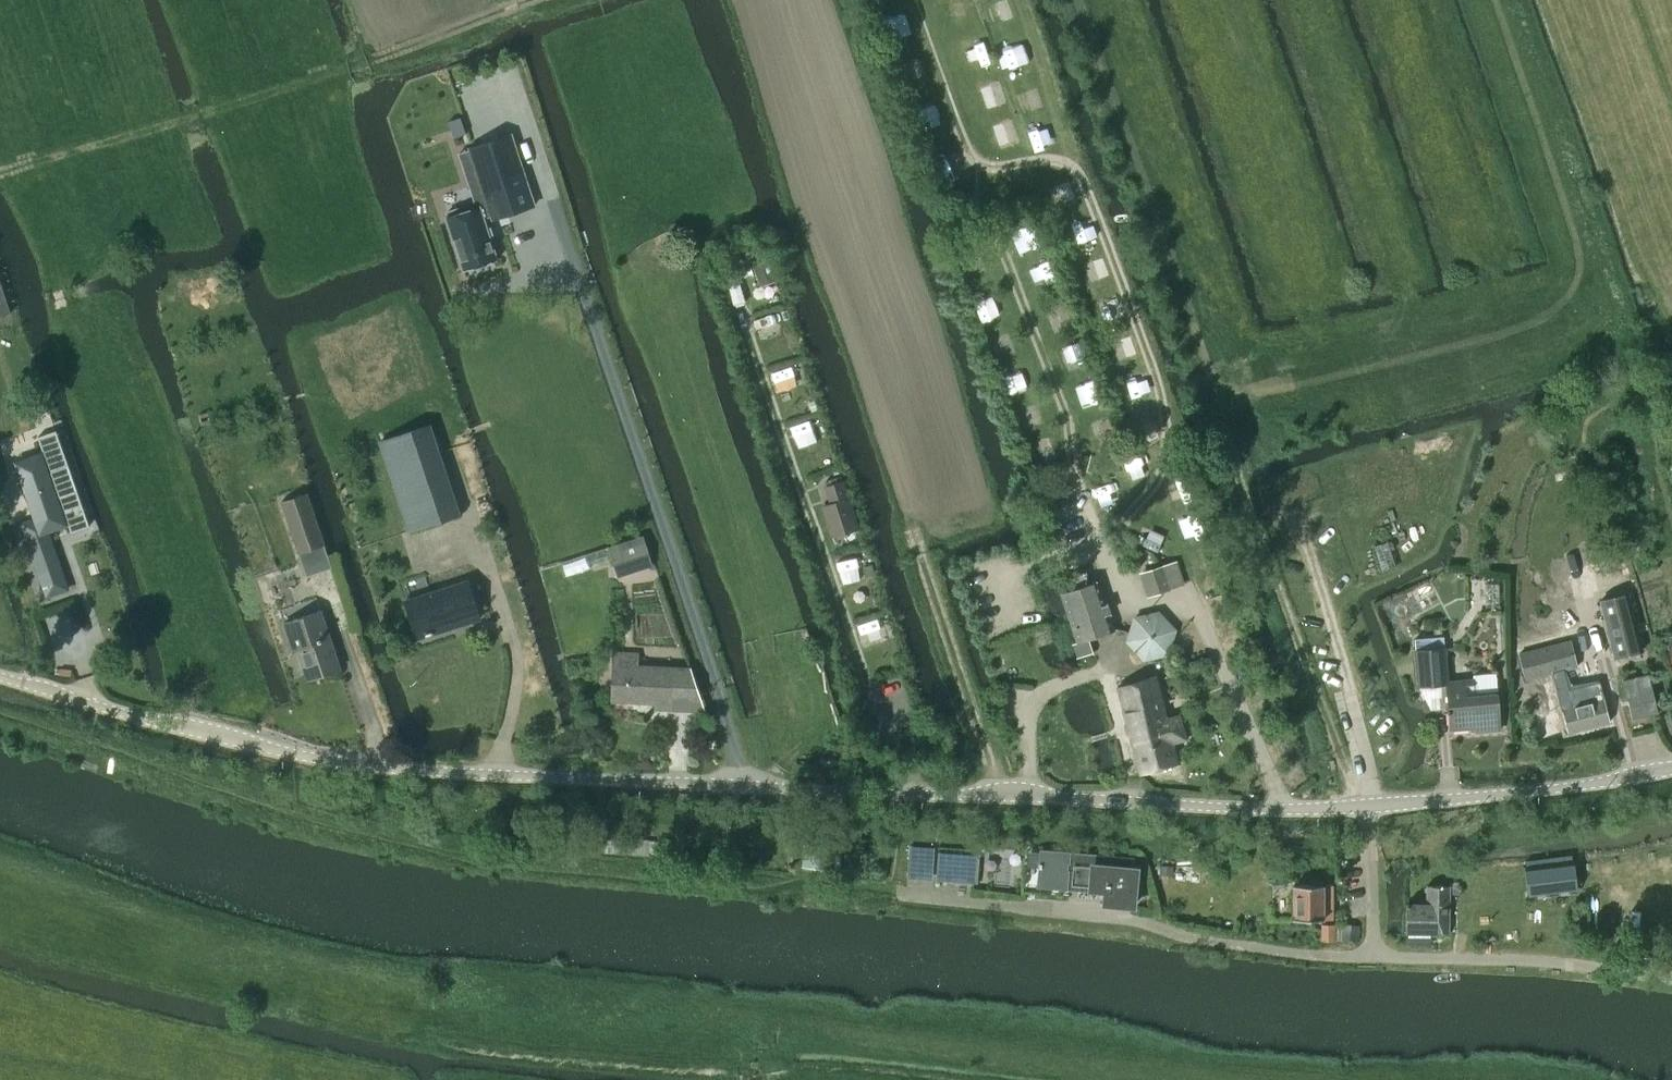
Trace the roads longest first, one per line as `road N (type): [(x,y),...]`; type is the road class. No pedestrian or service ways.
road 1 (tertiary): [(0,676),(282,751),(434,771),(1287,809),(1481,797),(1671,769)]
road 2 (track): [(1097,540),(1165,466),(1156,371),(1072,166),(1046,159),(986,168),(968,157),(916,0)]
road 3 (track): [(1222,424),(1240,492),(1260,512),(1289,505),(1338,658),(1371,806)]
road 4 (track): [(991,230),(1071,435),(1097,540)]

